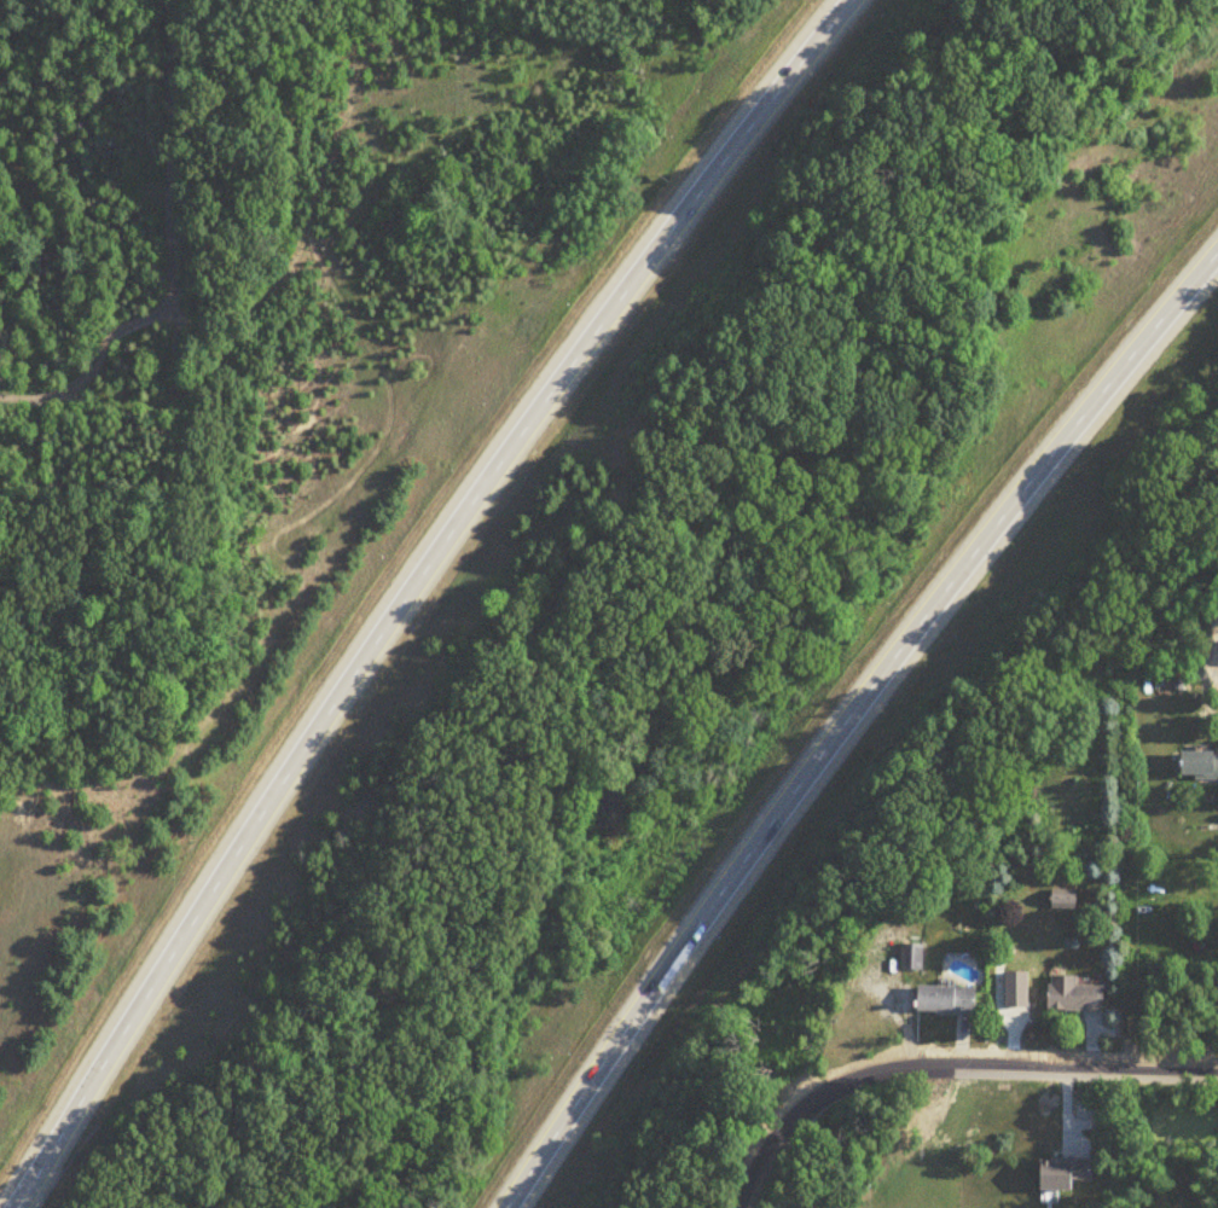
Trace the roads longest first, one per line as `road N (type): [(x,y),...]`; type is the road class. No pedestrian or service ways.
road 1 (motorway): [(861,0),(506,464),(123,1039),(22,1207)]
road 2 (motorway): [(507,1207),(806,767),(1042,461),(1217,250)]
road 3 (residential): [(1217,1079),(941,1071),(876,1081),(824,1103),(777,1142),(741,1207)]
road 4 (residential): [(169,0),(173,300),(151,318),(112,331),(64,393),(0,402)]

